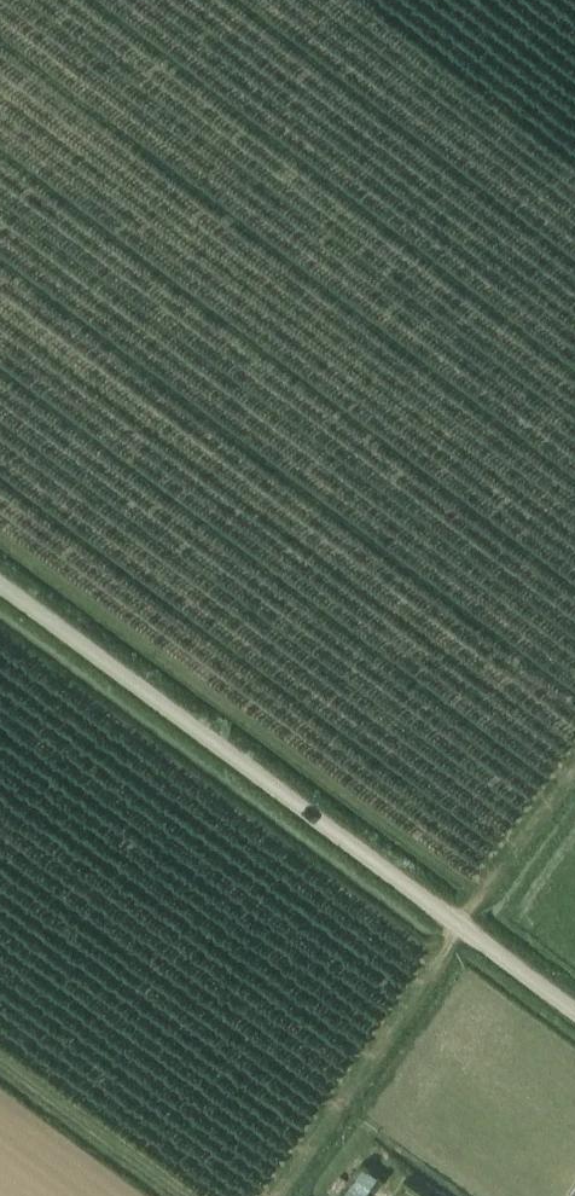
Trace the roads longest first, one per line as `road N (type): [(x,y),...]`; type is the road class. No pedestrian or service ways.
road 1 (unclassified): [(574,1010),(0,583)]

